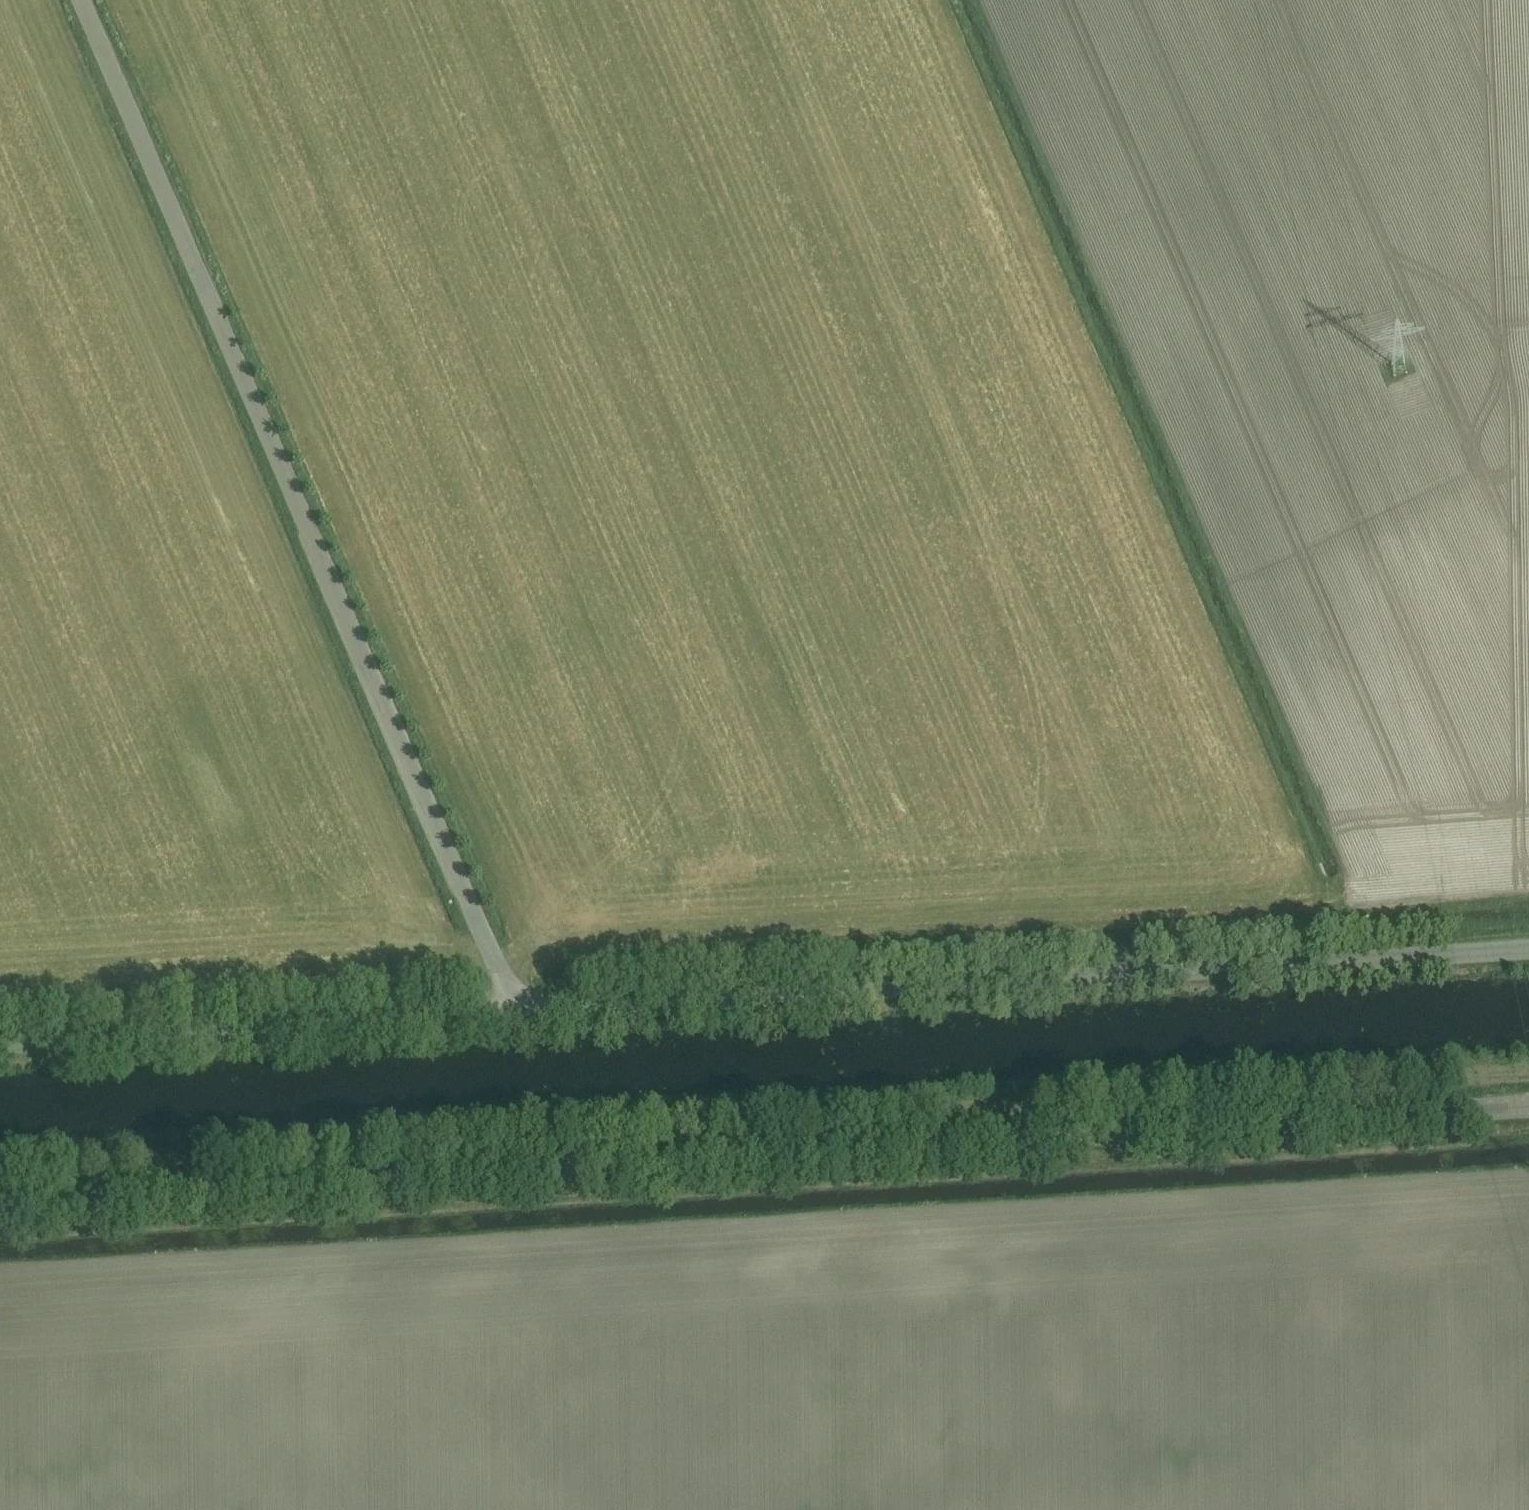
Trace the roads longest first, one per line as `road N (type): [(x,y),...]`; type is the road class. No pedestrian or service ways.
road 1 (tertiary): [(0,1201),(1528,1105)]
road 2 (unclassified): [(0,1045),(1528,949)]

